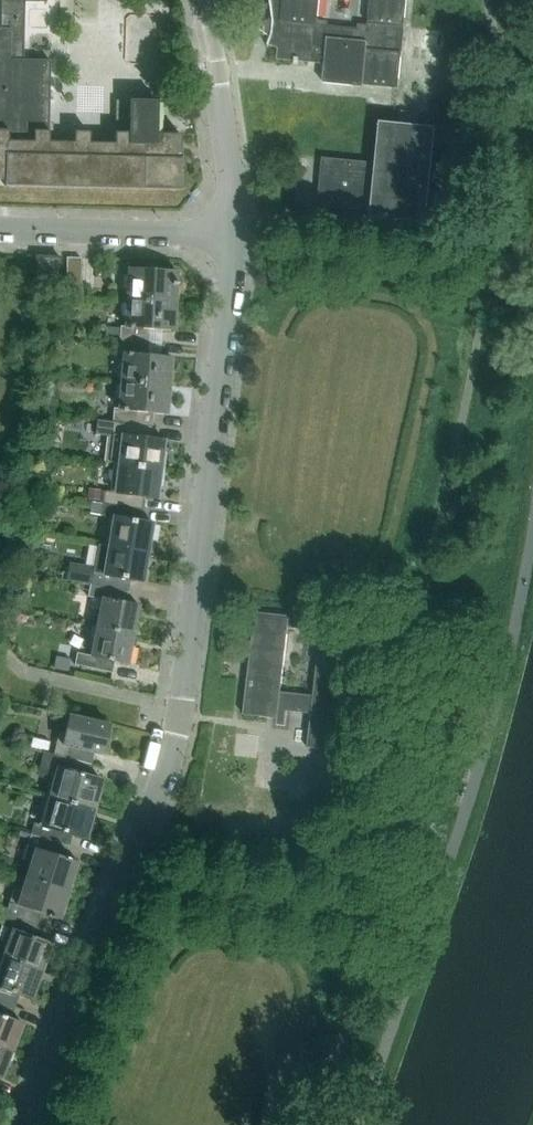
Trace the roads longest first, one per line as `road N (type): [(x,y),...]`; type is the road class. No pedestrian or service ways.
road 1 (residential): [(27,1124),(167,774),(181,712),(232,235)]
road 2 (residential): [(232,235),(206,0)]
road 3 (residential): [(232,235),(0,227)]

